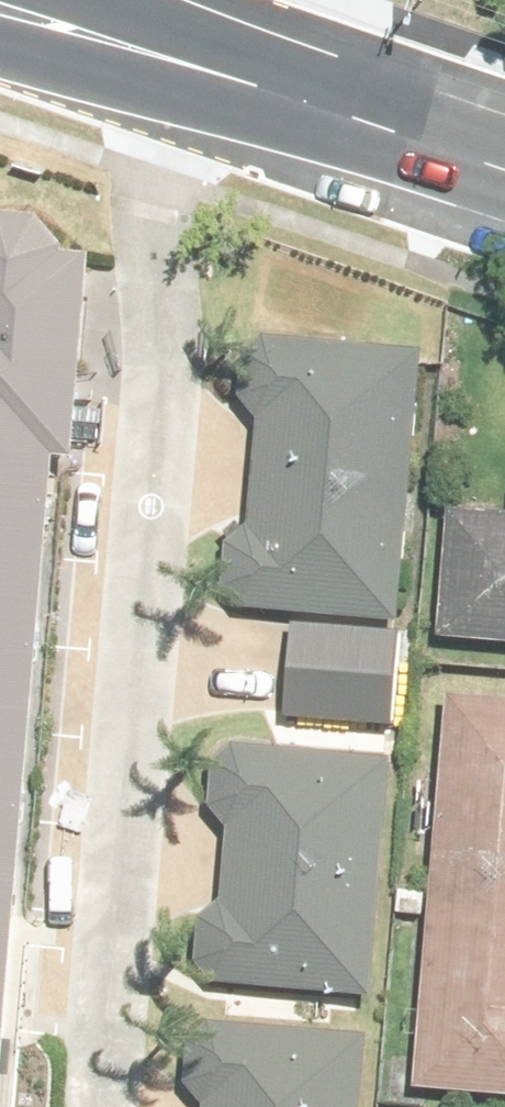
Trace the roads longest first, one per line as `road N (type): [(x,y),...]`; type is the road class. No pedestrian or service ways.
road 1 (residential): [(172,56),(100,1106)]
road 2 (tertiary): [(172,56),(504,170)]
road 3 (tertiary): [(0,7),(172,56)]

